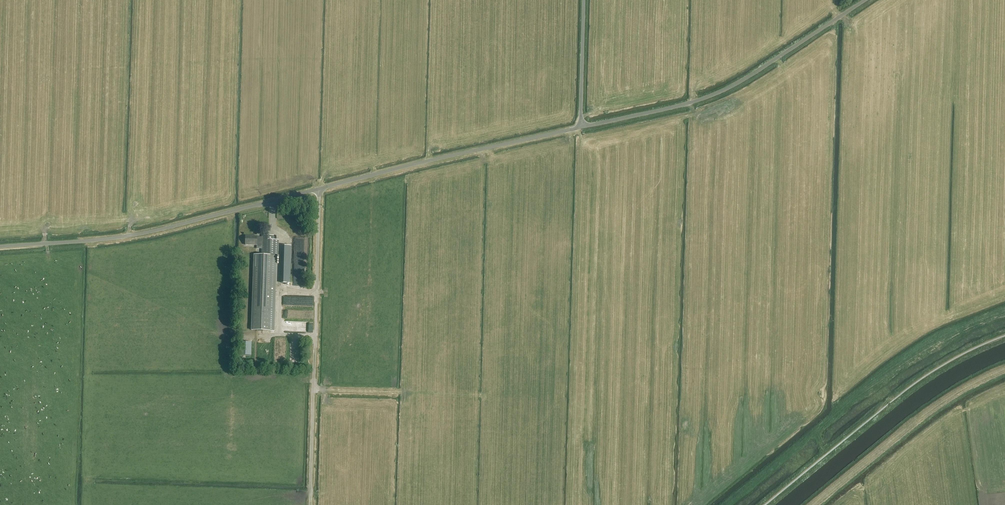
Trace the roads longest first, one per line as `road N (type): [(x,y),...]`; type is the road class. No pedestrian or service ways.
road 1 (unclassified): [(0,248),(148,234),(582,127)]
road 2 (unclassified): [(582,127),(727,89),(865,0)]
road 3 (unclassified): [(582,127),(584,0)]

